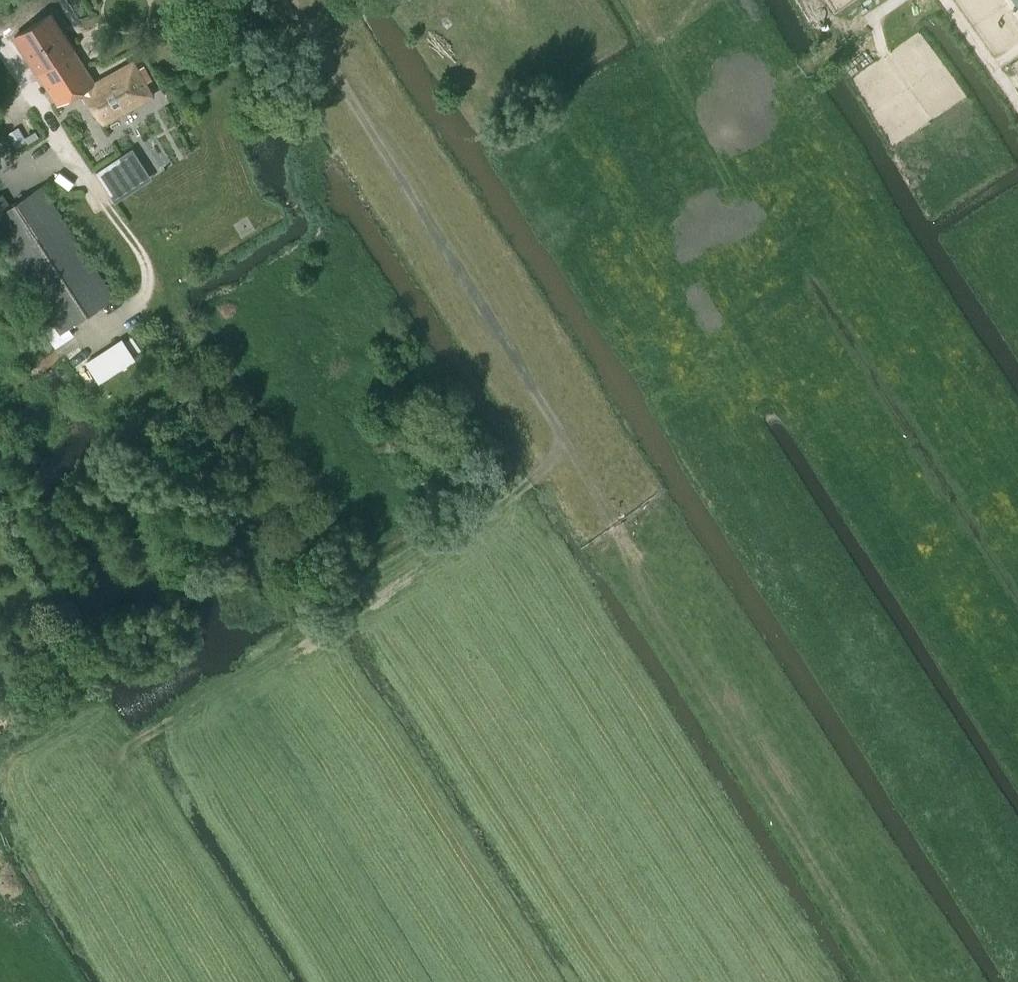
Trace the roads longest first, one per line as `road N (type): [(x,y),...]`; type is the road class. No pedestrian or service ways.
road 1 (track): [(949,0),(1017,104)]

